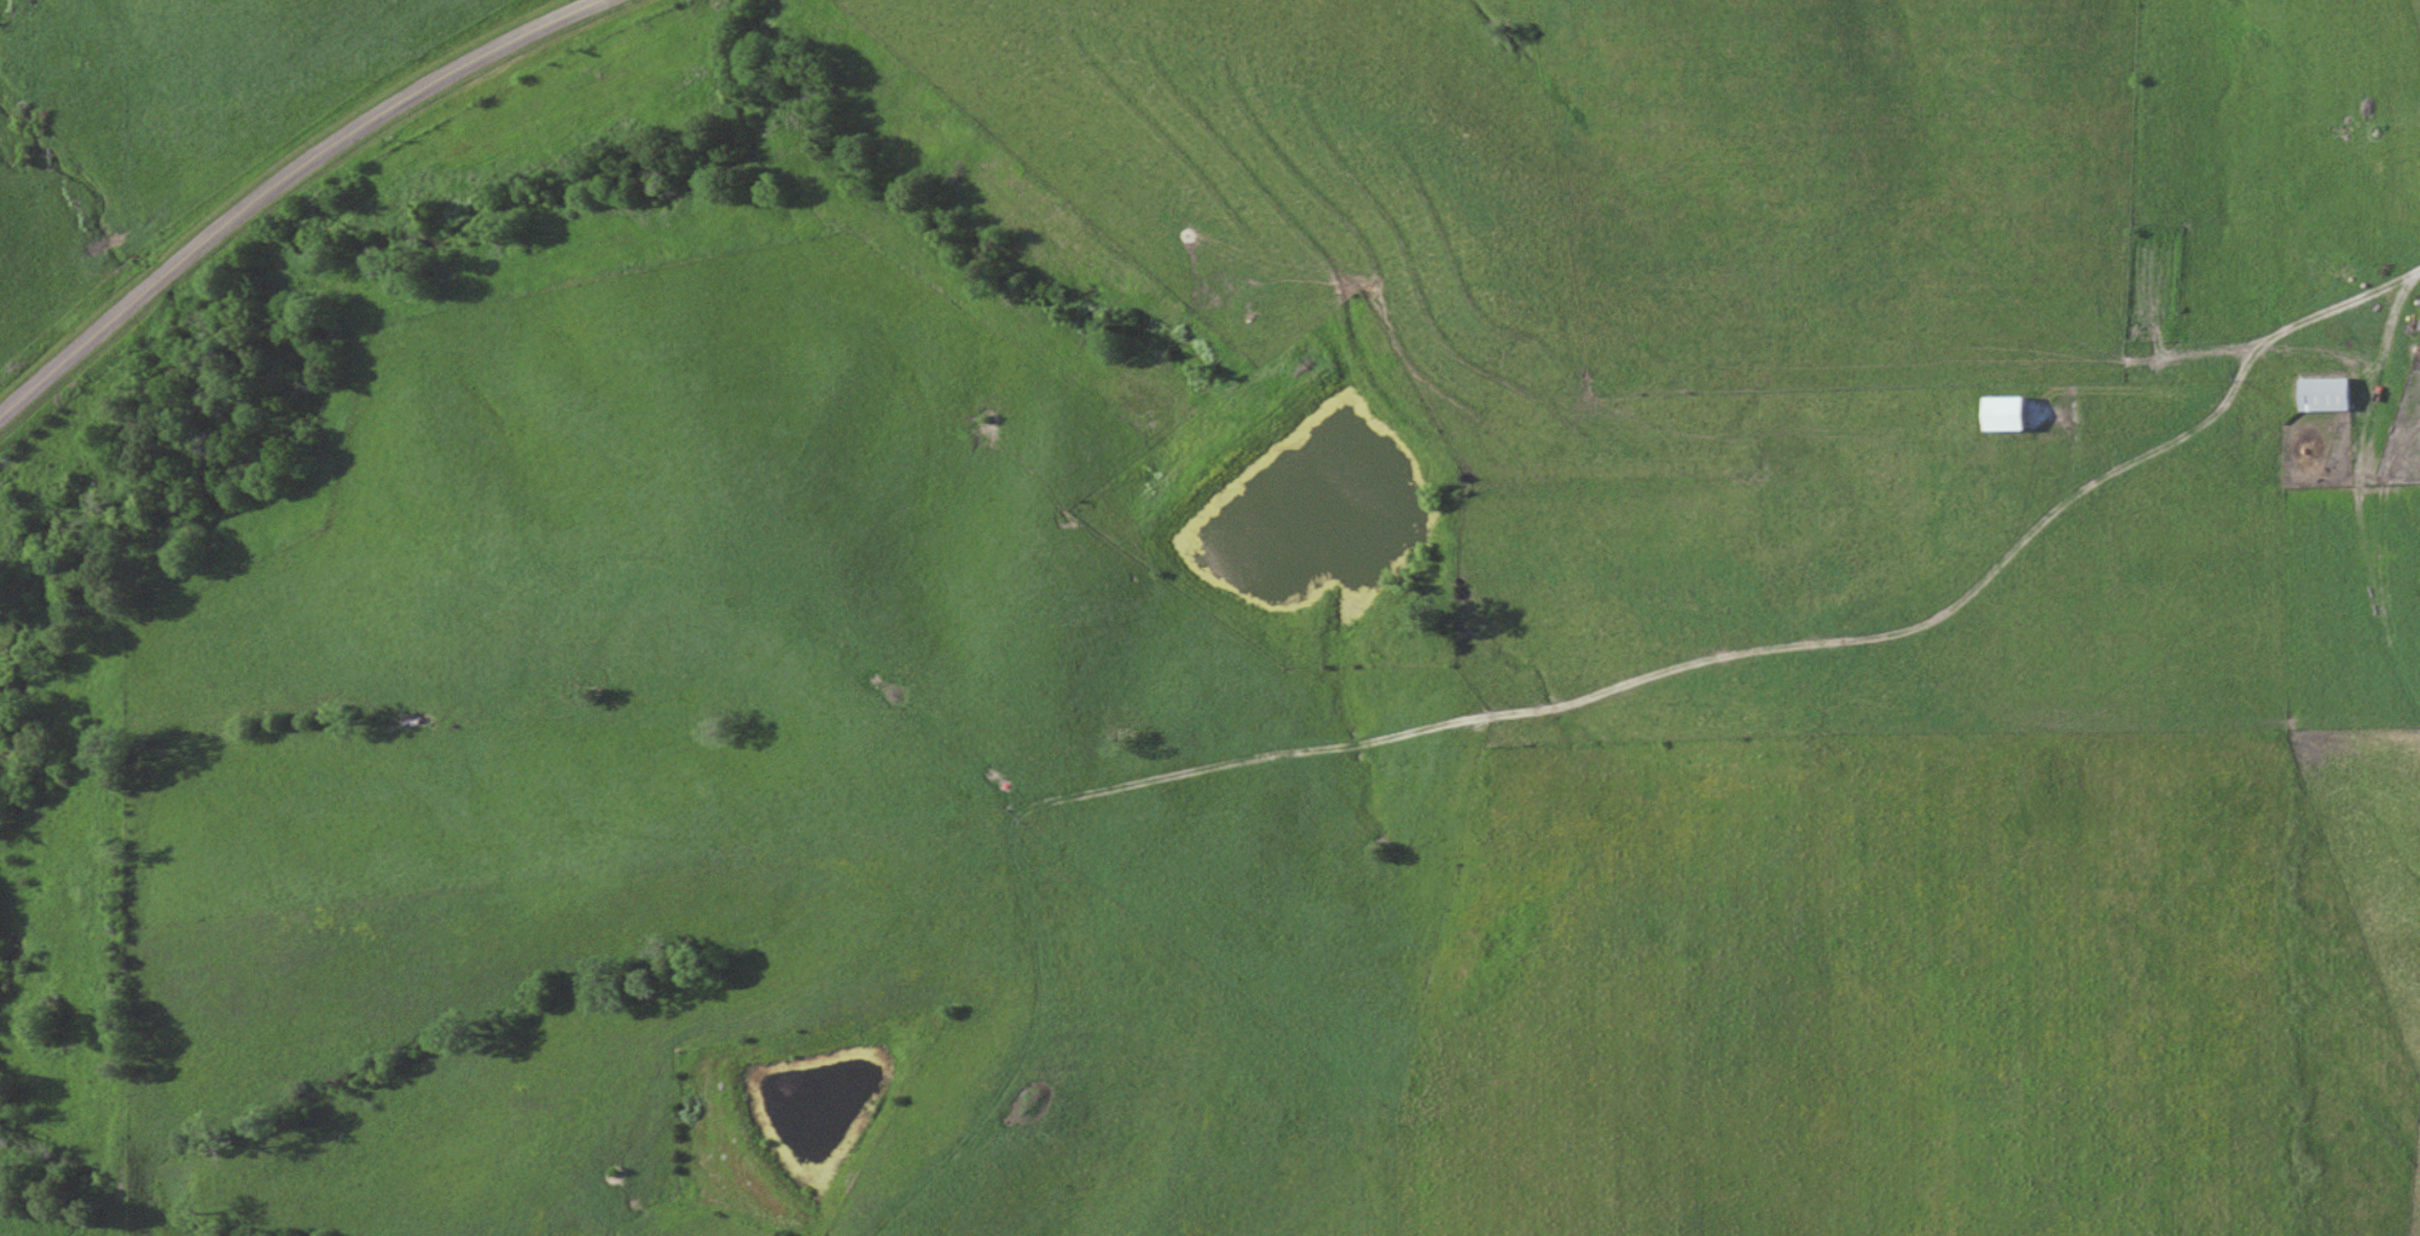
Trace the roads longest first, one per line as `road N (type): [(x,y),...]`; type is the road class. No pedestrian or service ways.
road 1 (tertiary): [(0,420),(324,150),(449,71),(601,0)]

